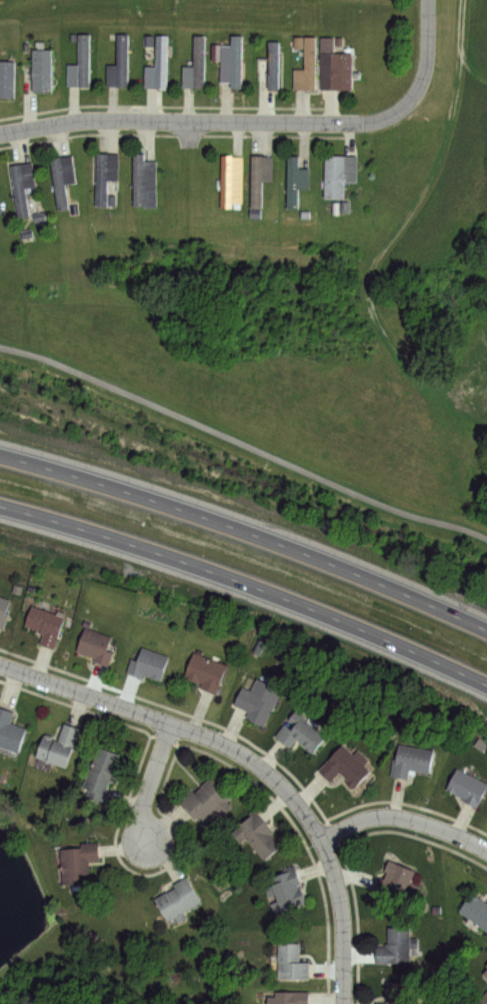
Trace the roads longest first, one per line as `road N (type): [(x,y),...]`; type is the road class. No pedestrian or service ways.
road 1 (residential): [(0,134),(103,119),(388,118),(421,86),(430,0)]
road 2 (trunk): [(0,507),(190,565),(486,686)]
road 3 (trunk): [(486,631),(276,542),(0,456)]
road 4 (residential): [(0,666),(230,748),(270,773),(323,838)]
road 5 (residential): [(323,838),(396,817),(486,851)]
road 6 (residential): [(323,838),(343,910),(344,1003)]
road 7 (residential): [(171,726),(143,812),(149,844)]

